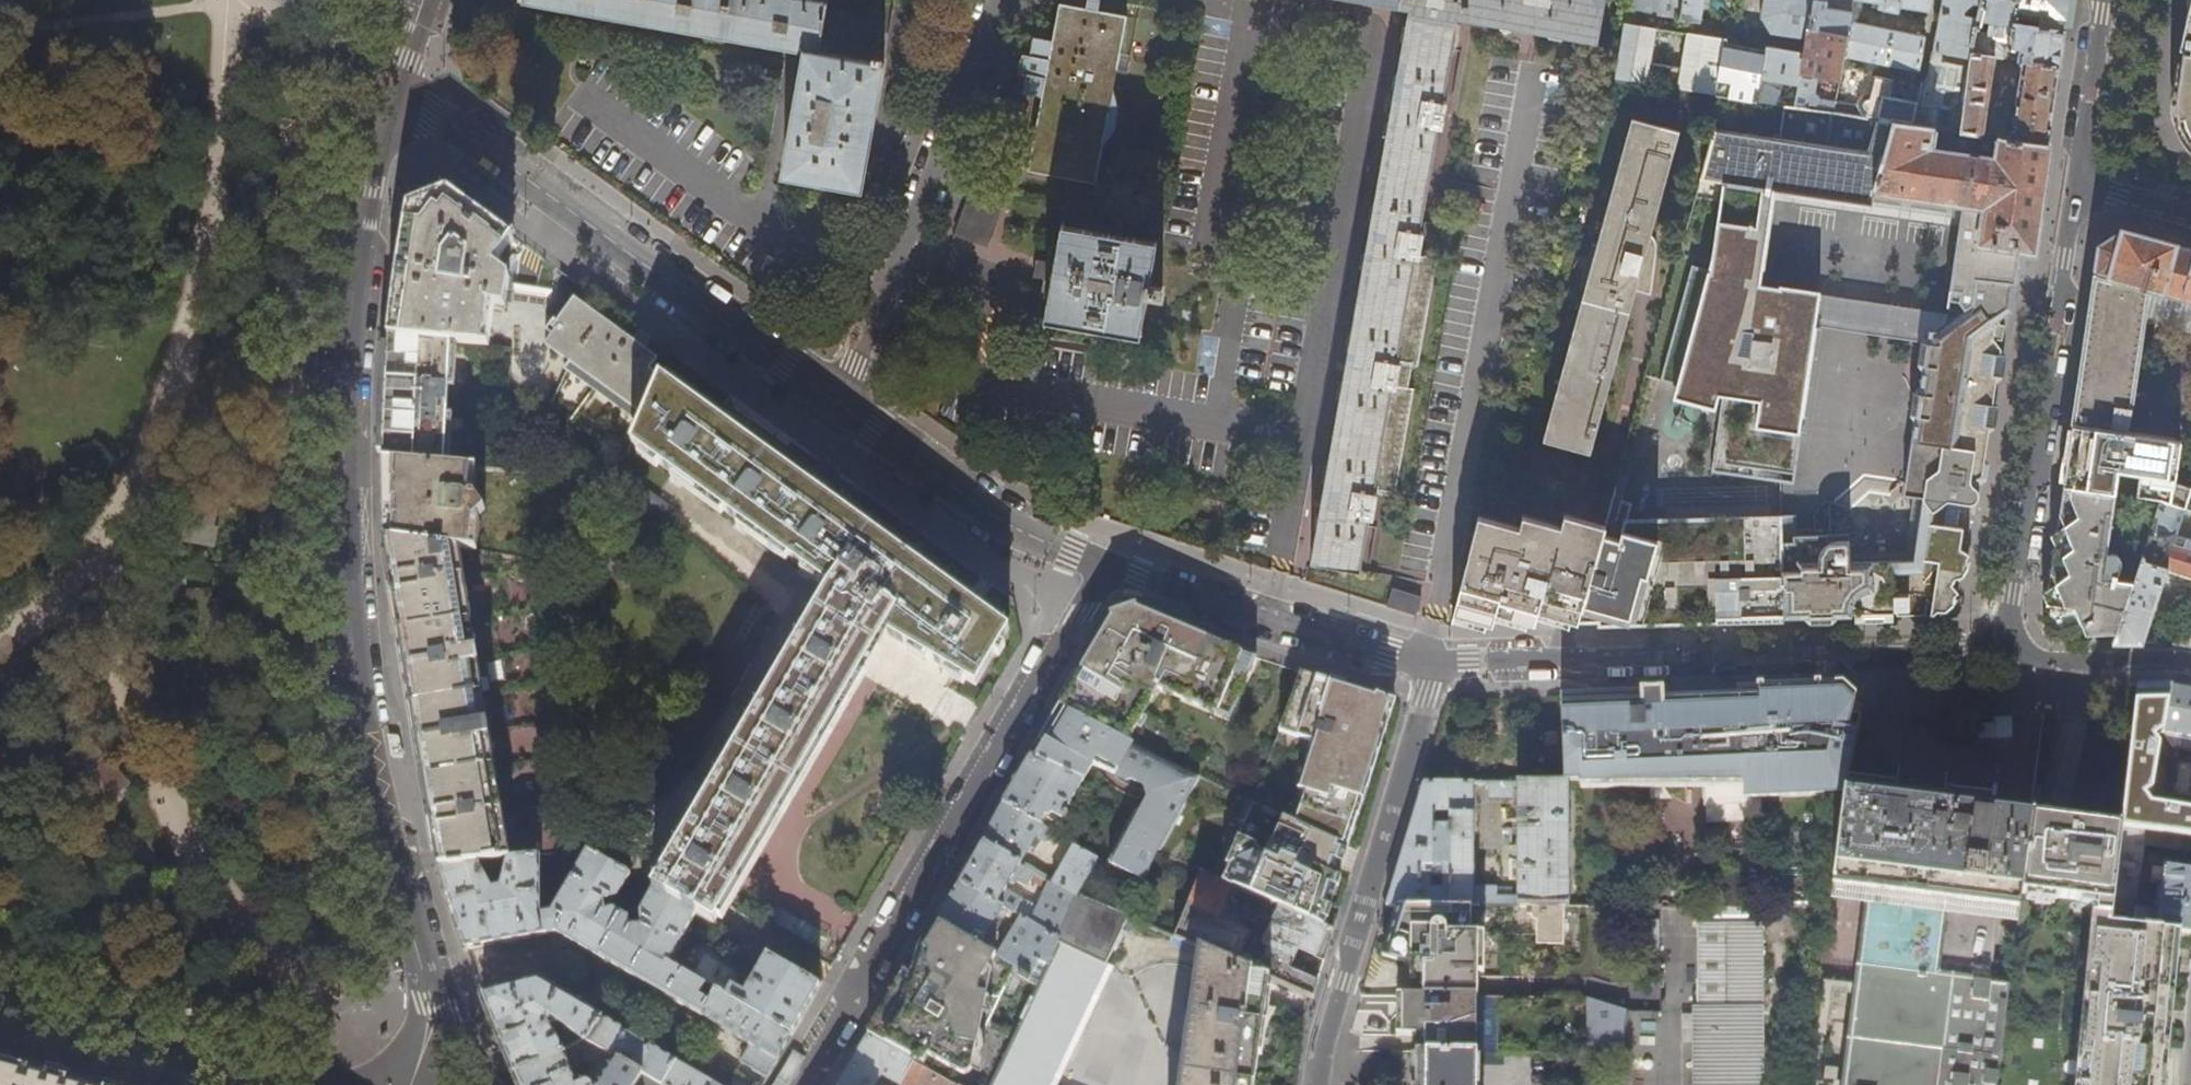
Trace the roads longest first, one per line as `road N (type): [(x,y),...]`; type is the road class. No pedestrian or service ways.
road 1 (tertiary): [(416,1084),(433,1006),(373,775),(355,674),(342,439),(369,186),(392,91)]
road 2 (residential): [(1104,564),(801,1084)]
road 3 (residential): [(1434,664),(1954,651),(2004,639)]
road 4 (residential): [(392,91),(842,411)]
road 5 (residential): [(2004,639),(2078,182)]
road 6 (residential): [(995,0),(842,411)]
road 7 (residential): [(1434,664),(1318,1084)]
road 8 (residential): [(1104,564),(1434,664)]
road 9 (residential): [(842,411),(992,517),(1104,564)]
road 10 (secondary): [(0,999),(259,1084)]
road 11 (residential): [(2190,664),(2050,664),(2004,639)]
road 12 (residential): [(2078,182),(2104,0)]

